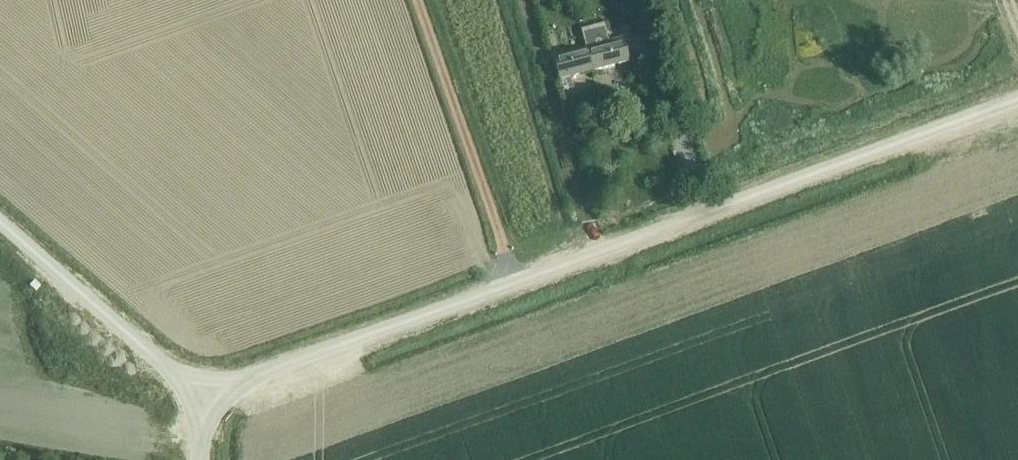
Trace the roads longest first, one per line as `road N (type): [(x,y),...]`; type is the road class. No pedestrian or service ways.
road 1 (unclassified): [(203,395),(1017,105)]
road 2 (unclassified): [(203,395),(0,222)]

